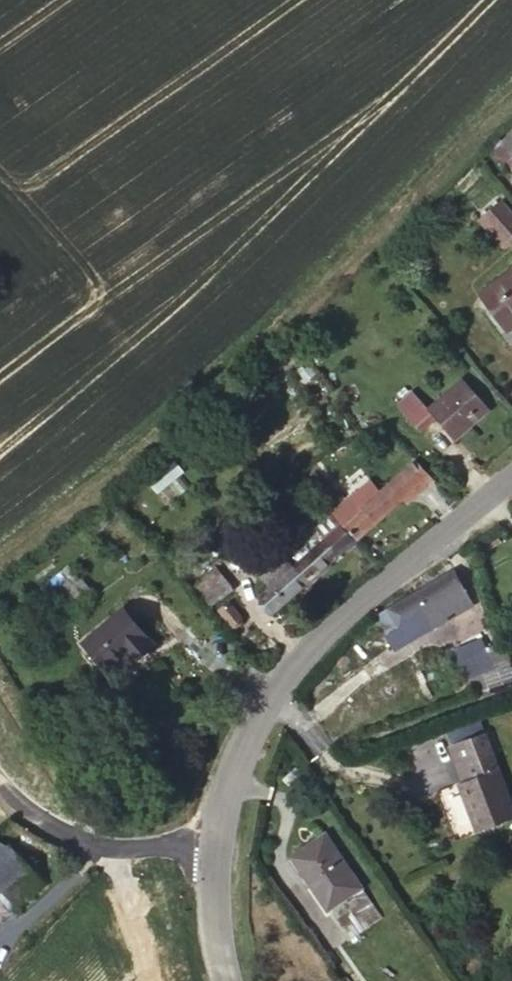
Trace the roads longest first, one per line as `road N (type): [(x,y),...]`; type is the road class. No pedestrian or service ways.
road 1 (tertiary): [(223,827),(228,794),(269,701),(351,602),(511,471)]
road 2 (unclassified): [(0,786),(39,824),(89,844),(147,846),(223,827)]
road 3 (tertiary): [(230,980),(213,885),(223,827)]

